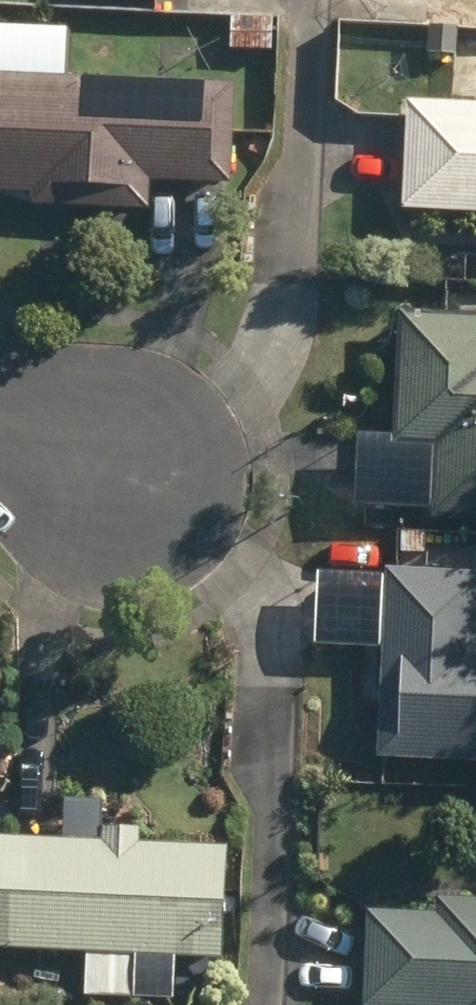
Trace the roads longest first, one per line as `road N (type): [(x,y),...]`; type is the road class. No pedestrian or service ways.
road 1 (residential): [(145,459),(0,431)]

